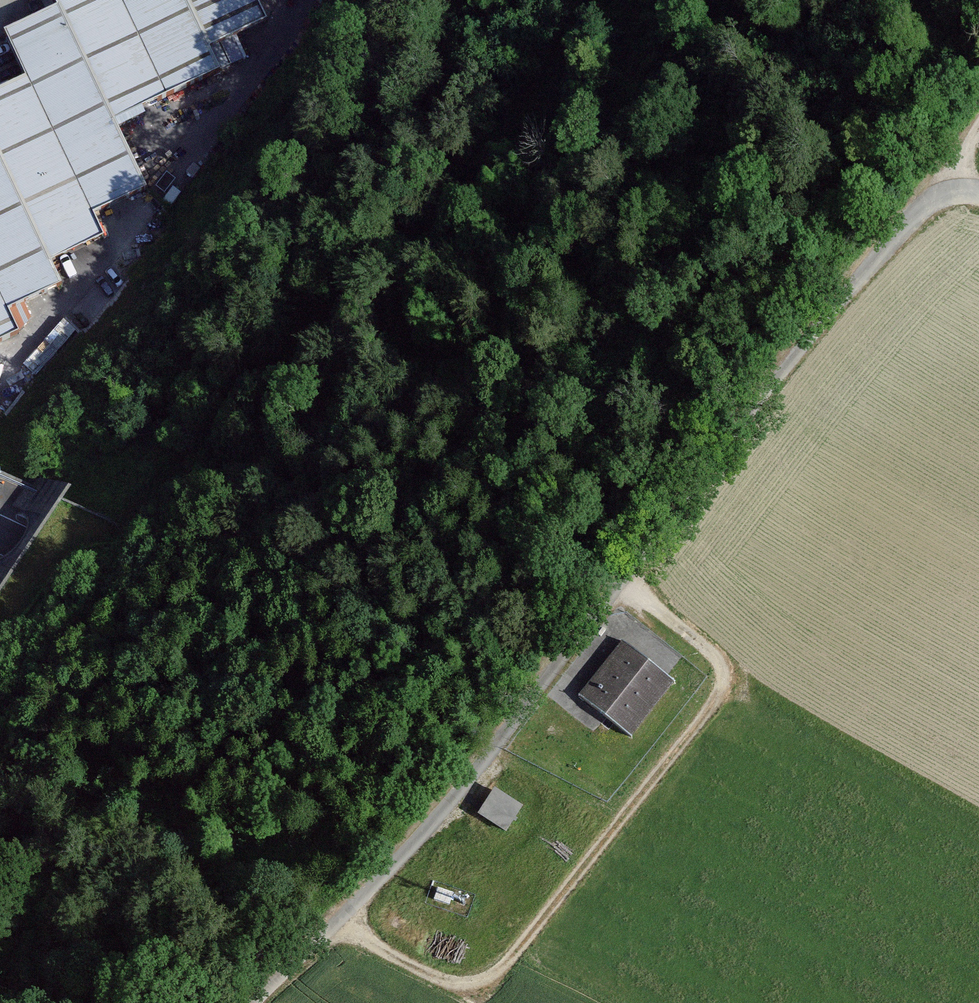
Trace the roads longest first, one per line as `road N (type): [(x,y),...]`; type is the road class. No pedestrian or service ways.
road 1 (track): [(978,194),(939,195),(924,206),(416,839),(257,1002)]
road 2 (motorway): [(784,1002),(585,855),(408,737),(188,619),(0,534)]
road 3 (track): [(579,0),(487,160),(288,344),(232,418),(125,521)]
road 4 (track): [(623,581),(707,650),(719,670),(717,694),(507,961),(486,979),(447,985),(340,918)]
road 5 (motorway): [(0,680),(330,858),(533,1002)]

